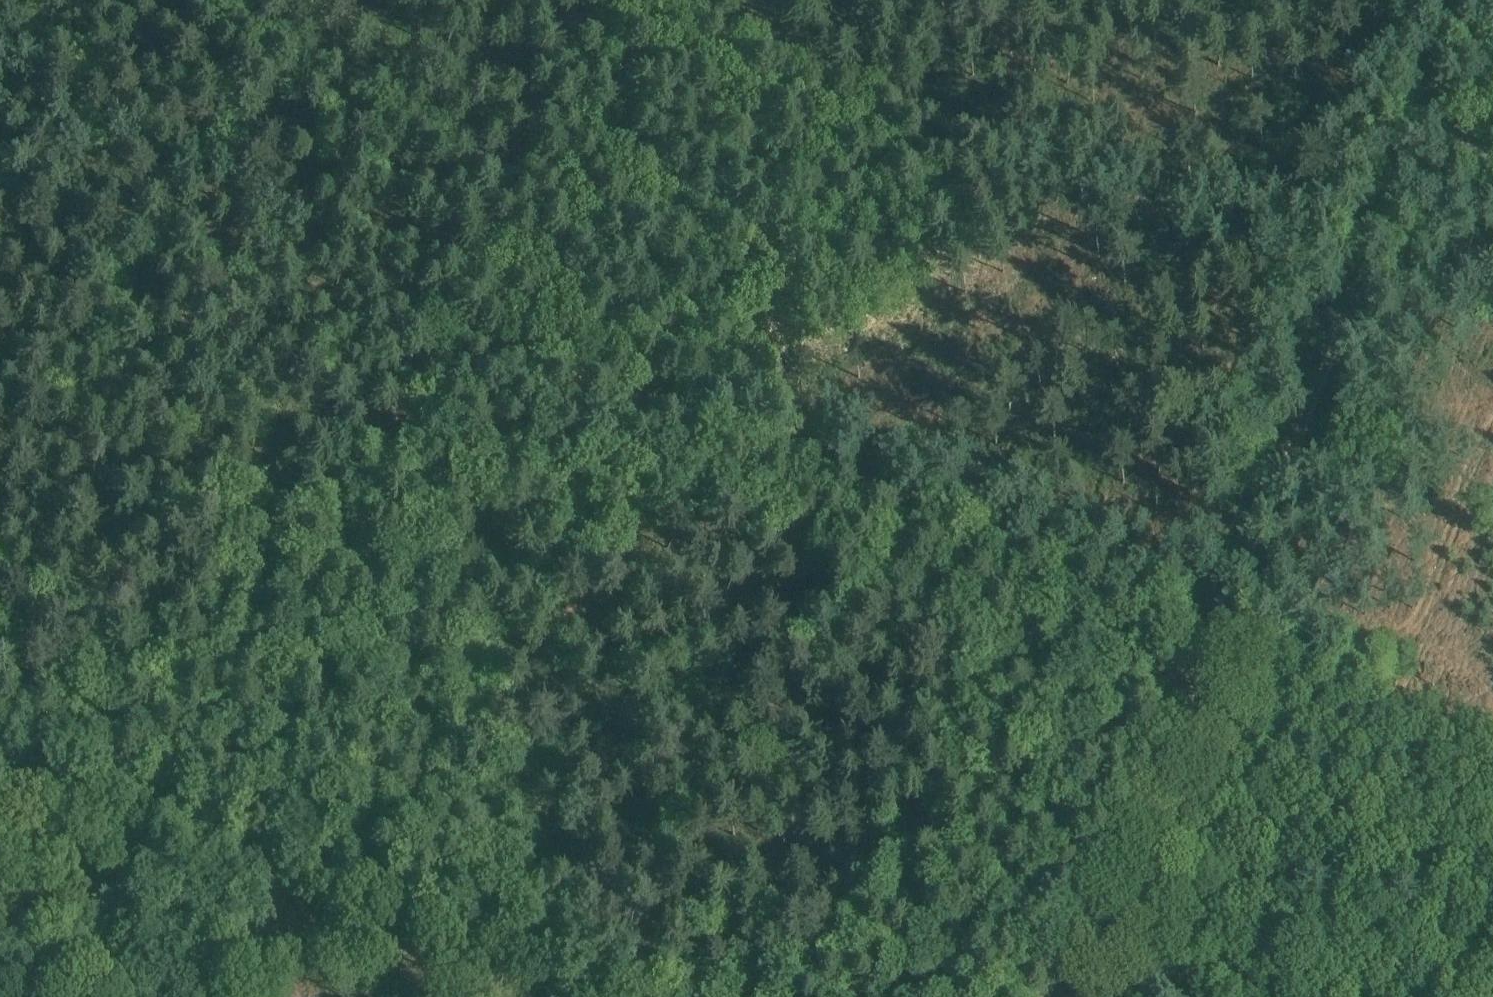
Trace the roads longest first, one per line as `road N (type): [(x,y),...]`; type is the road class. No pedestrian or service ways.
road 1 (track): [(1469,0),(1081,996)]

